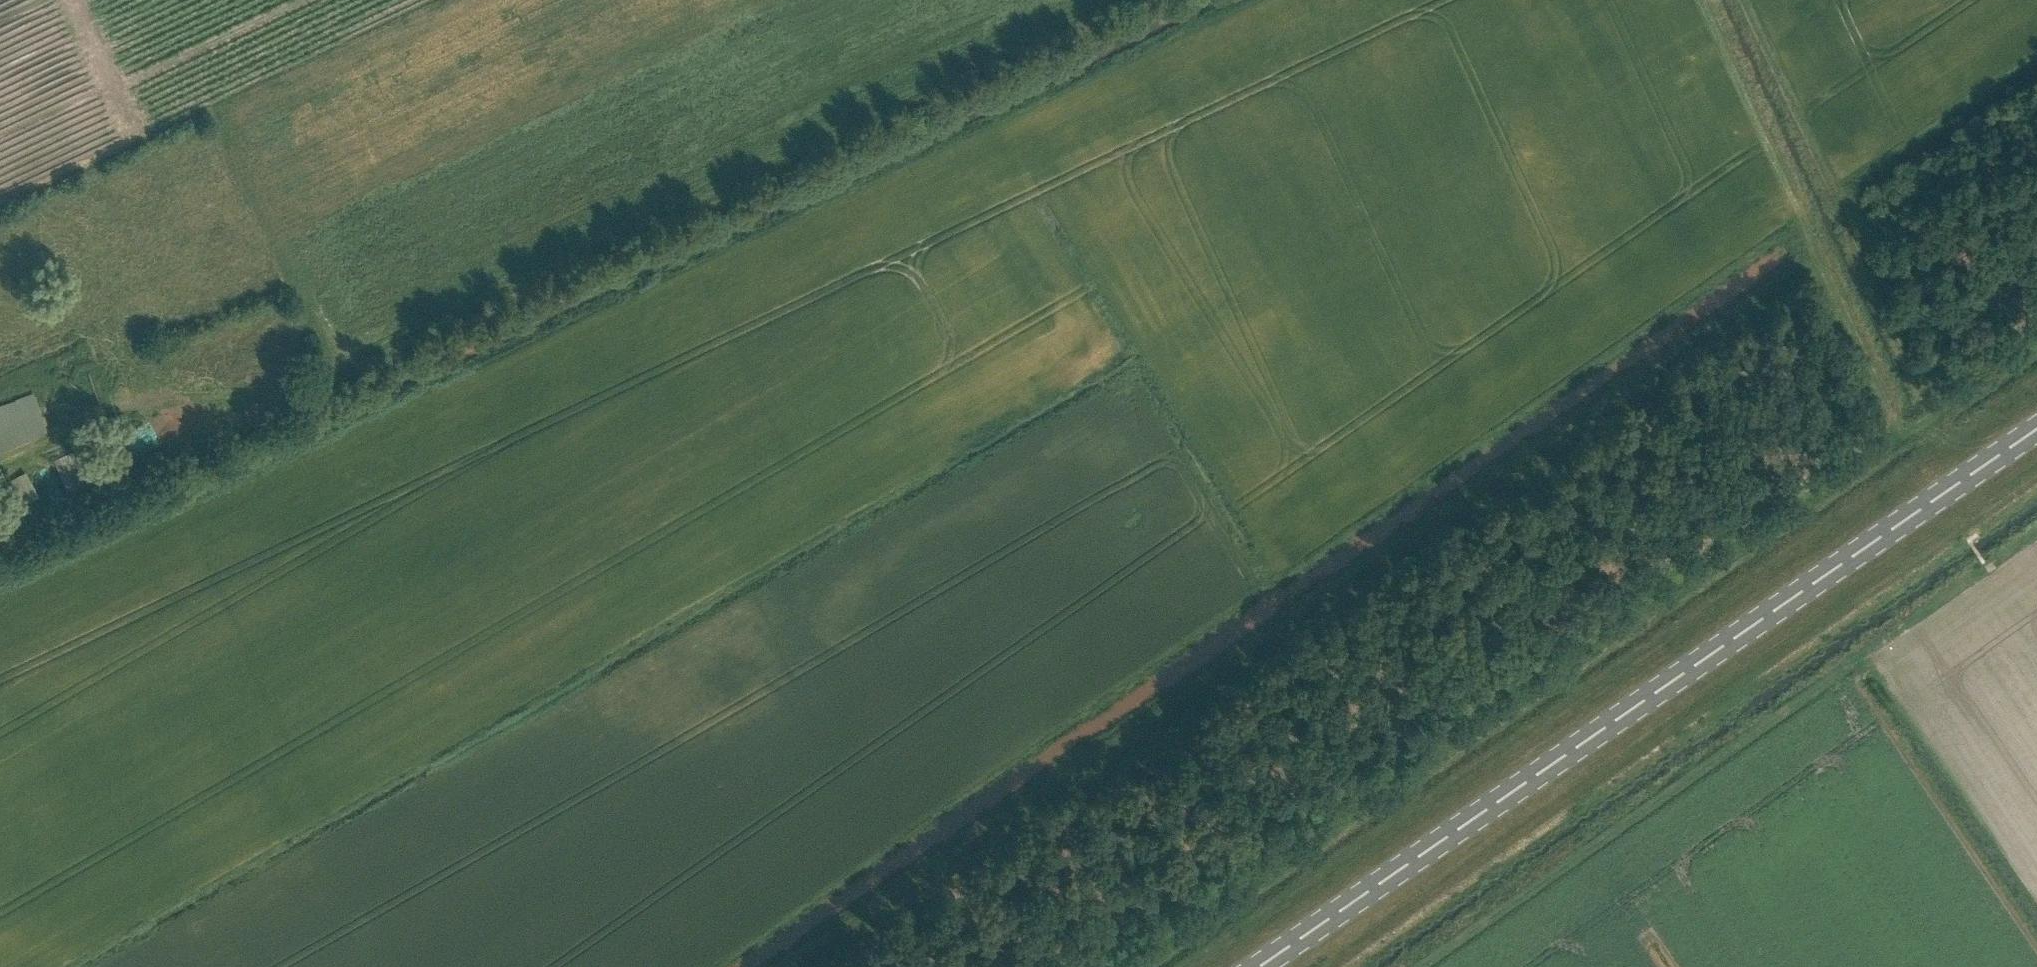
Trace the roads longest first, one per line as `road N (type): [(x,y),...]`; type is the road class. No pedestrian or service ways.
road 1 (primary): [(1260,966),(2036,429)]
road 2 (track): [(2036,344),(1953,404),(1838,182)]

